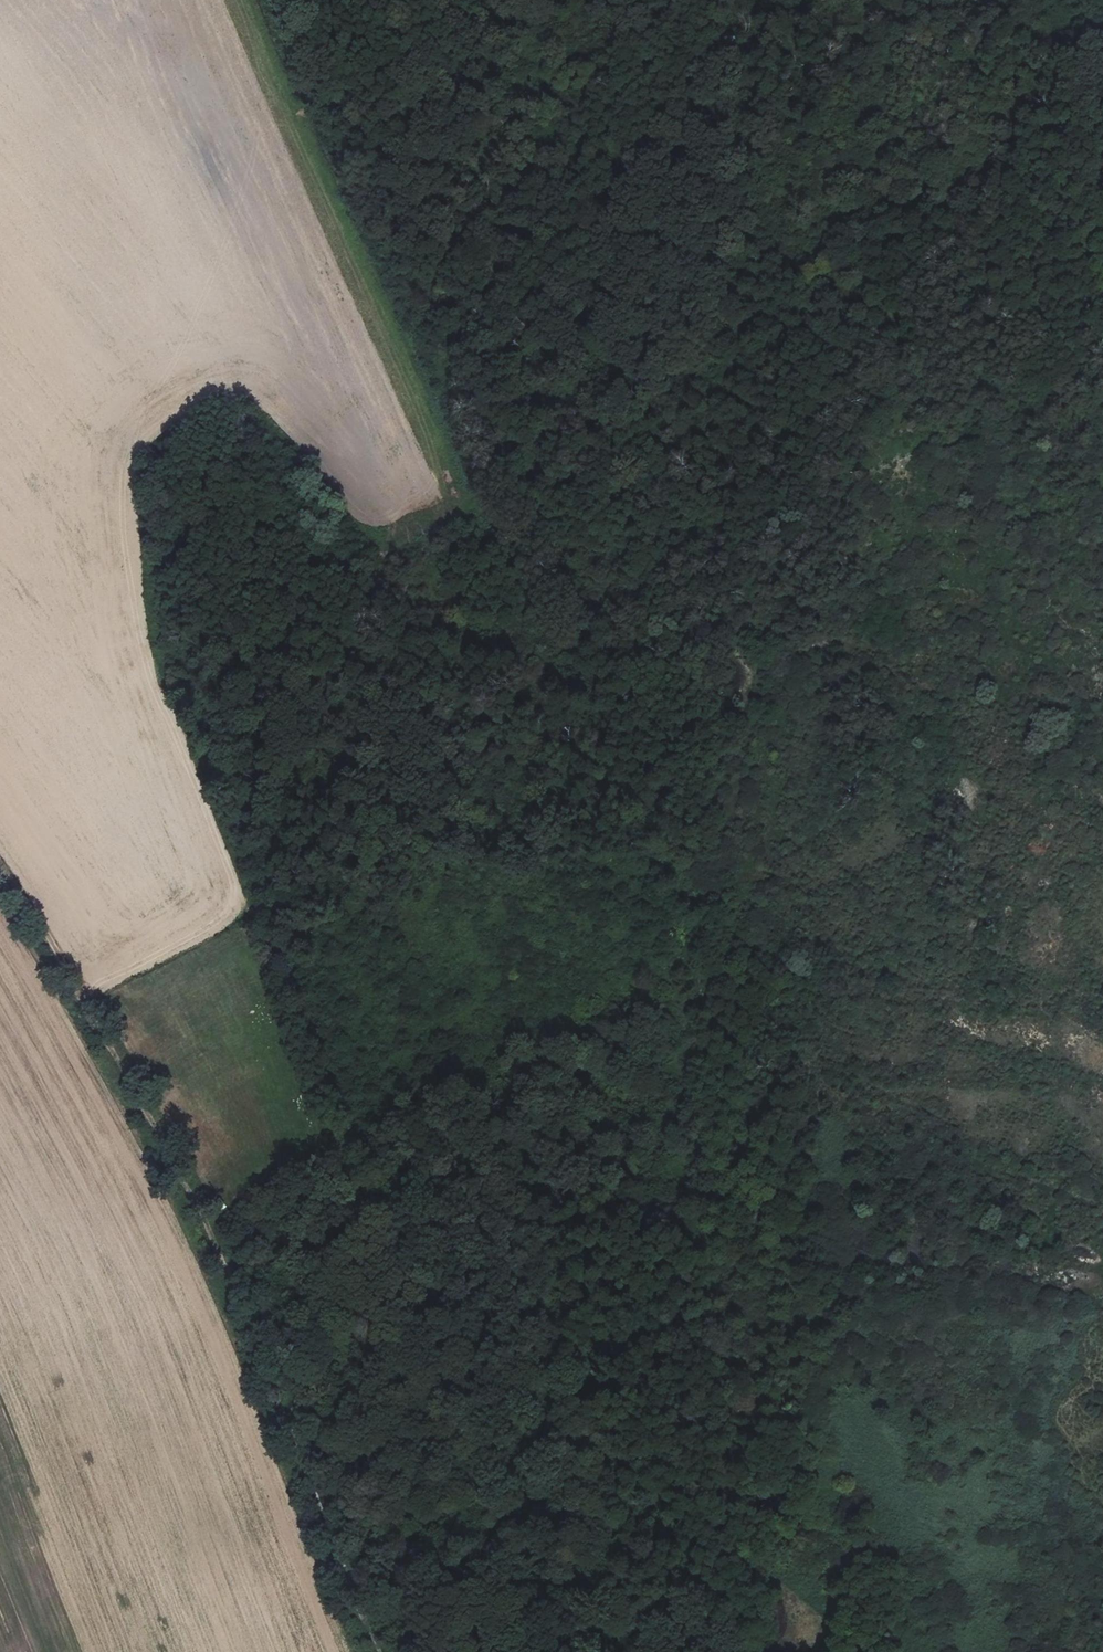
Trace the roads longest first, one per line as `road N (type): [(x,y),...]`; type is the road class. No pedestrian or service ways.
road 1 (track): [(238,0),(602,809),(643,827),(758,825),(839,968),(845,1041),(876,1091),(942,1118),(974,1156),(984,1184),(1064,1237),(1077,1281),(1102,1310)]
road 2 (track): [(0,864),(66,962),(197,1216)]
road 3 (track): [(1102,1321),(1080,1333),(1043,1395),(1025,1495),(1036,1573),(1059,1605),(1035,1651)]

